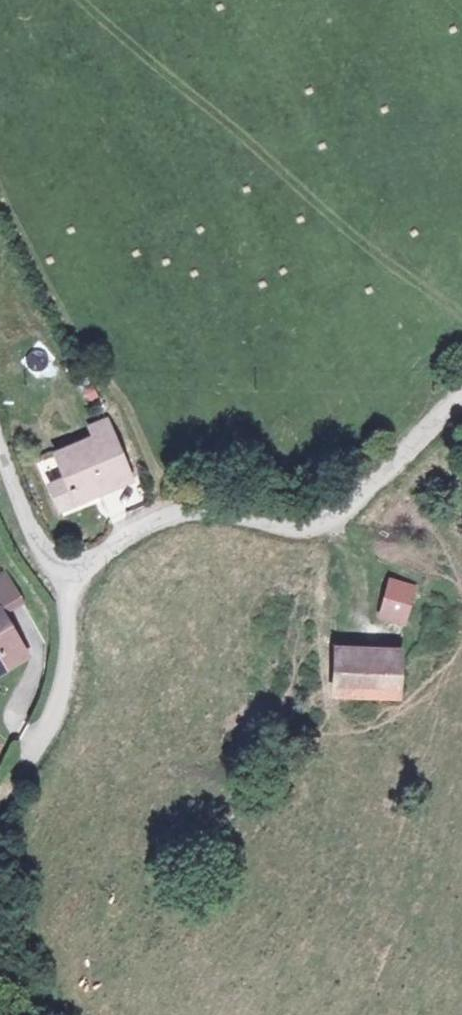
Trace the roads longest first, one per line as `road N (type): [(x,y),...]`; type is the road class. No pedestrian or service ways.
road 1 (unclassified): [(60,578),(172,514),(315,524),(461,398)]
road 2 (unclassified): [(0,800),(58,707),(66,672),(60,578)]
road 3 (track): [(303,526),(461,593)]
road 4 (unclassified): [(60,578),(20,512),(0,457)]
road 5 (track): [(0,893),(51,987),(57,1014)]

